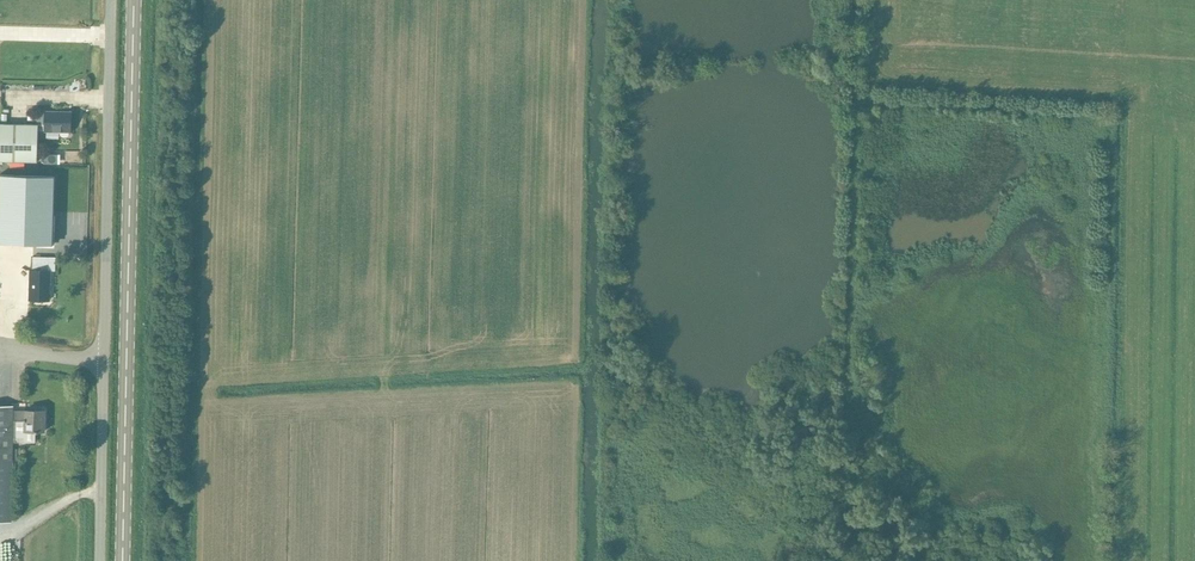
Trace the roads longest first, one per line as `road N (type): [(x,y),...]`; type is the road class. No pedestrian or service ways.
road 1 (secondary): [(123,560),(135,0)]
road 2 (unclassified): [(101,366),(110,0)]
road 3 (unclassified): [(98,560),(101,366)]

